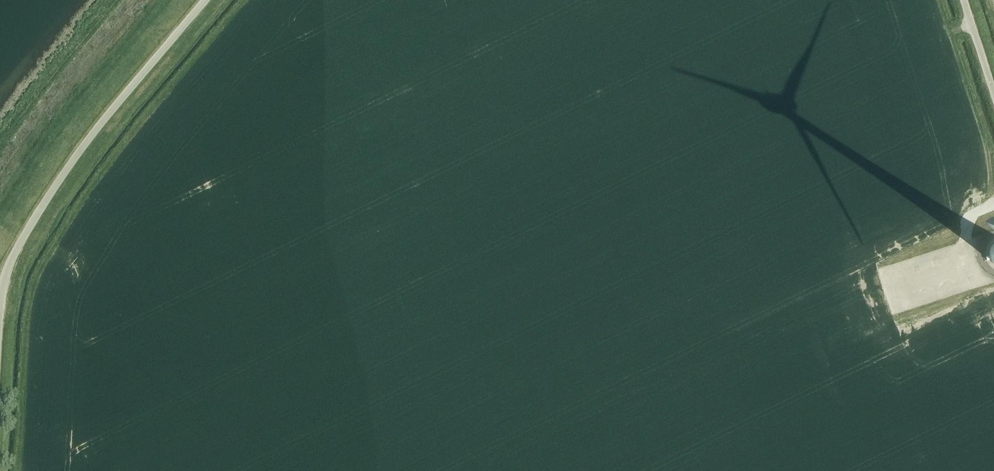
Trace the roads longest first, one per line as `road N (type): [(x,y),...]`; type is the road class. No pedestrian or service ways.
road 1 (unclassified): [(0,289),(9,235),(30,193),(188,0)]

